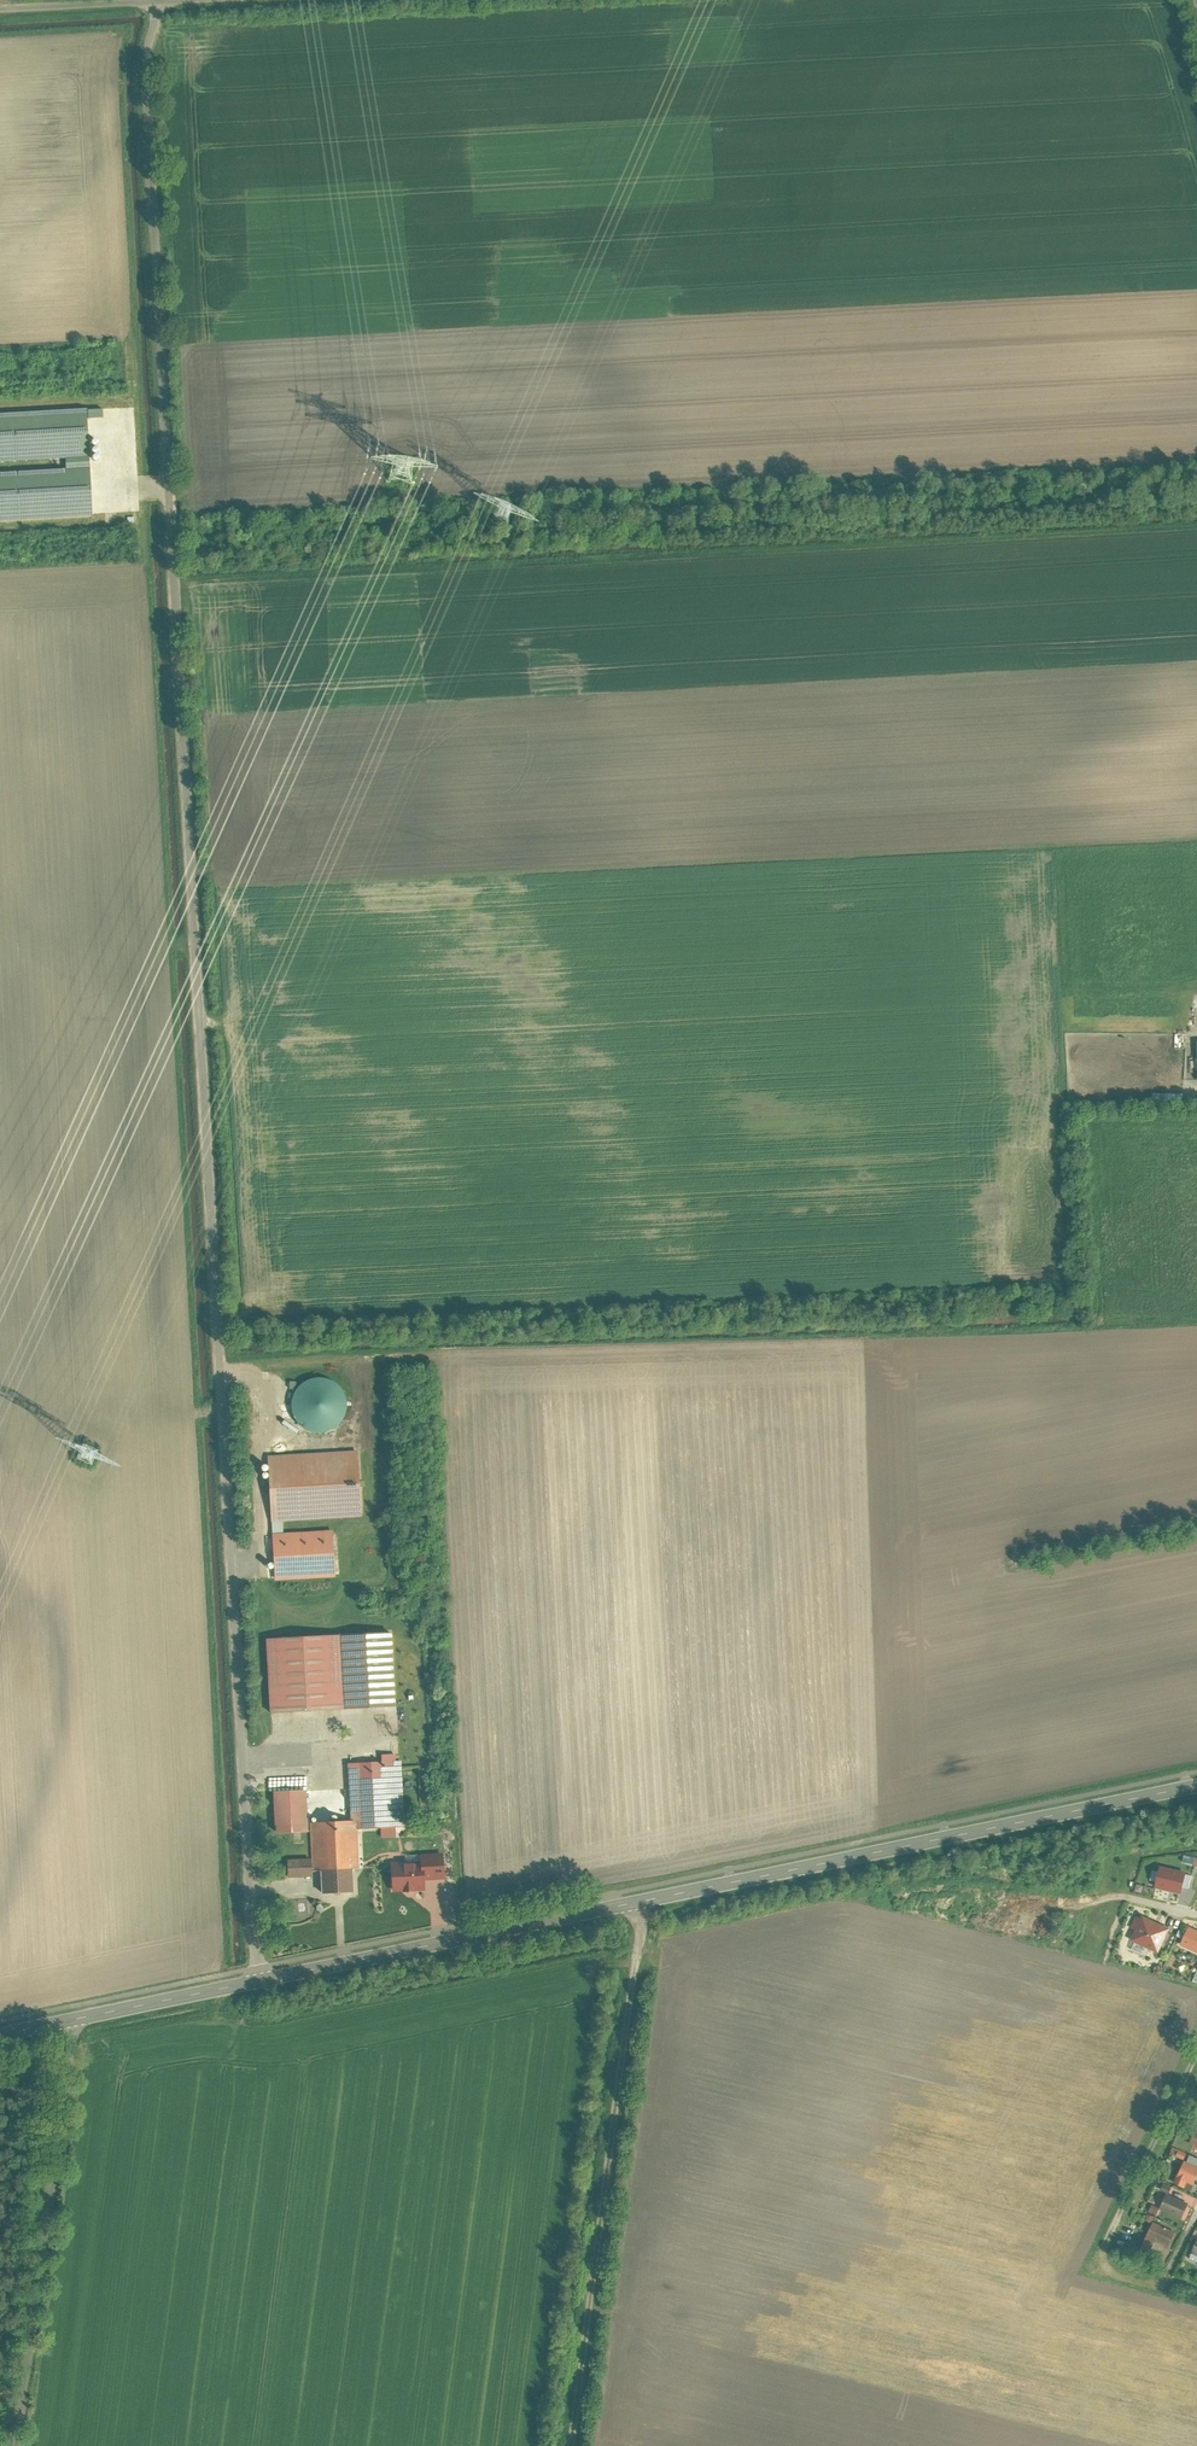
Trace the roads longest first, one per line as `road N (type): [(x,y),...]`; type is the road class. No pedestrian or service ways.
road 1 (unclassified): [(260,1981),(146,84),(159,1)]
road 2 (tertiary): [(1196,1787),(260,1981)]
road 3 (track): [(574,2445),(640,1944),(638,1902)]
road 4 (unclassified): [(18,2445),(79,2018)]
road 5 (track): [(1196,2050),(1105,2244),(1106,2270)]
road 6 (tertiary): [(260,1981),(79,2018)]
road 7 (unclassified): [(0,12),(159,1)]
road 8 (track): [(1196,1916),(1110,1895),(1074,1908)]

